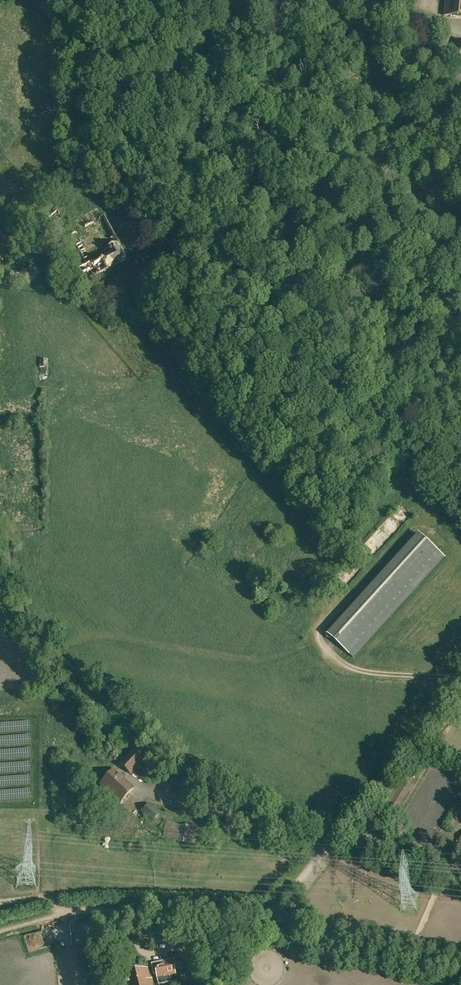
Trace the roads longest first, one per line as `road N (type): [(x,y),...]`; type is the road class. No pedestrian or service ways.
road 1 (unclassified): [(460,494),(290,331),(17,0)]
road 2 (unclassified): [(268,923),(460,693)]
road 3 (track): [(0,938),(92,912),(268,923)]
road 4 (unclassified): [(460,101),(364,36),(274,0)]
road 5 (track): [(460,677),(346,668),(329,656),(319,624),(347,595)]

